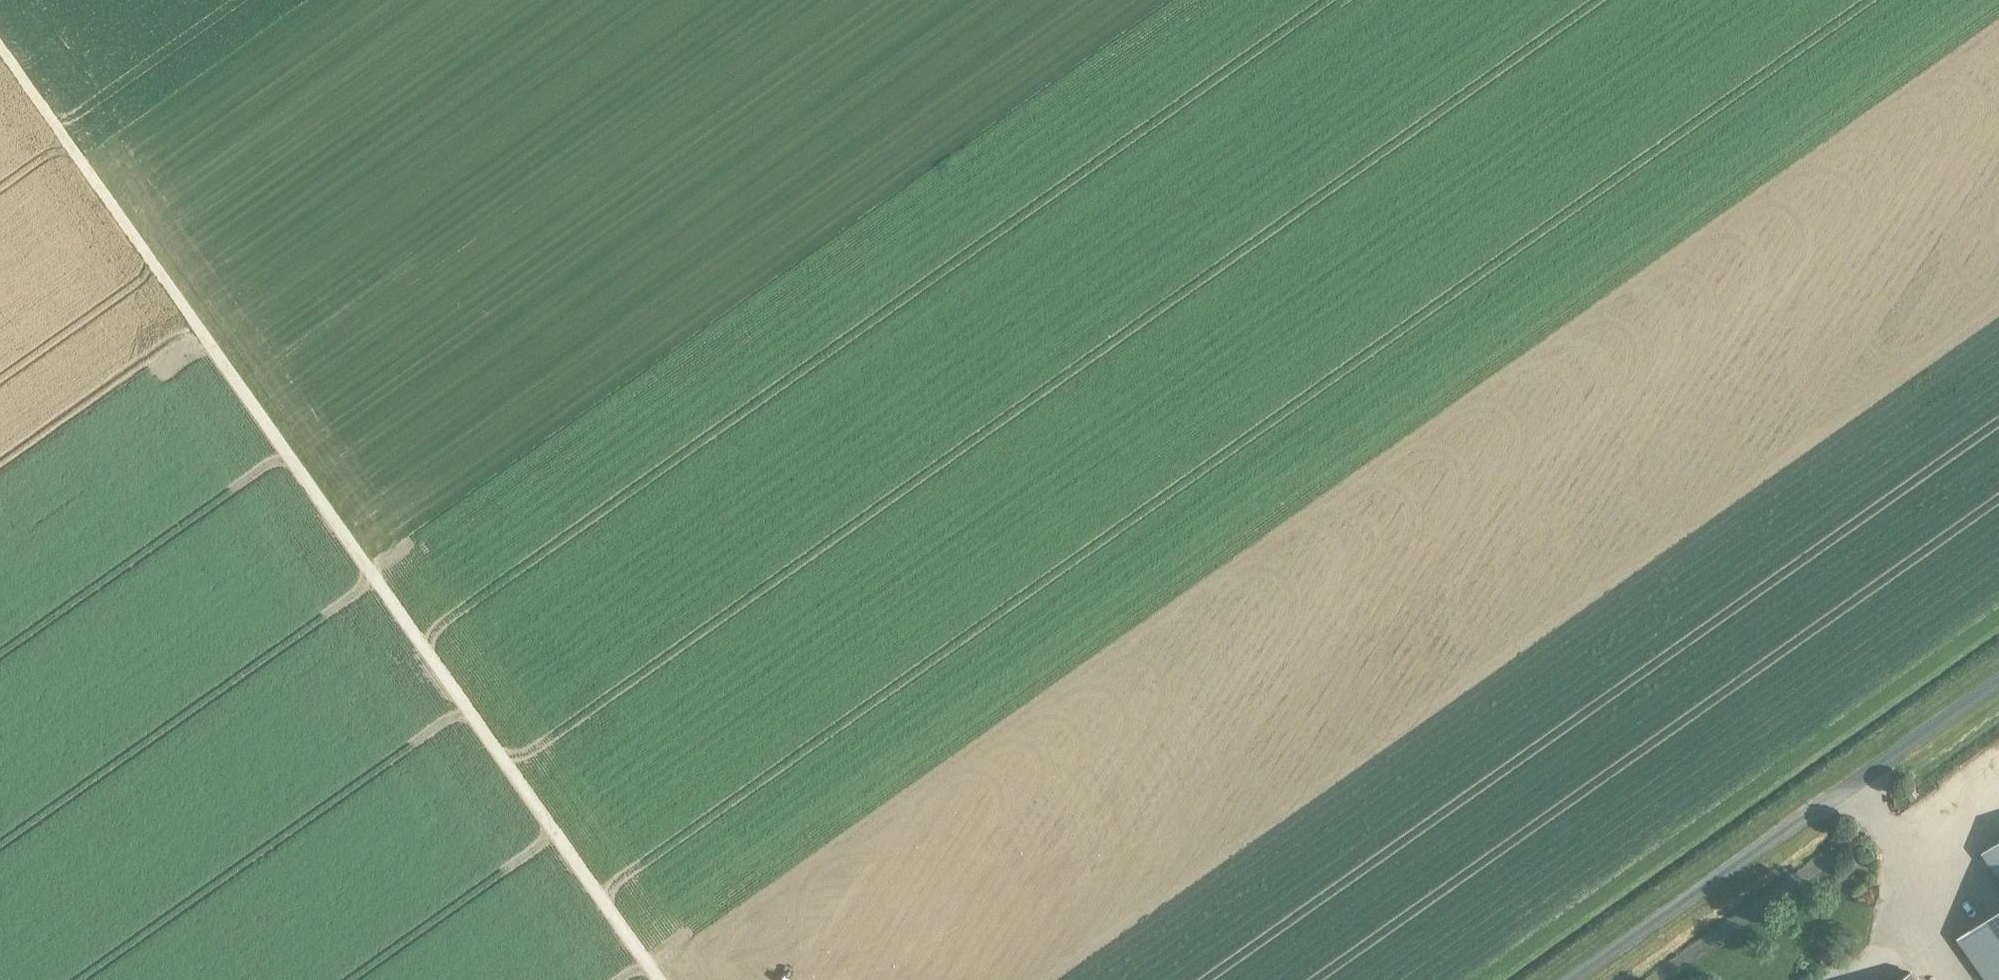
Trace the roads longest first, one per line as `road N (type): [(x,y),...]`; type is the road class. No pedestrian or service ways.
road 1 (unclassified): [(1569,979),(1998,680)]

